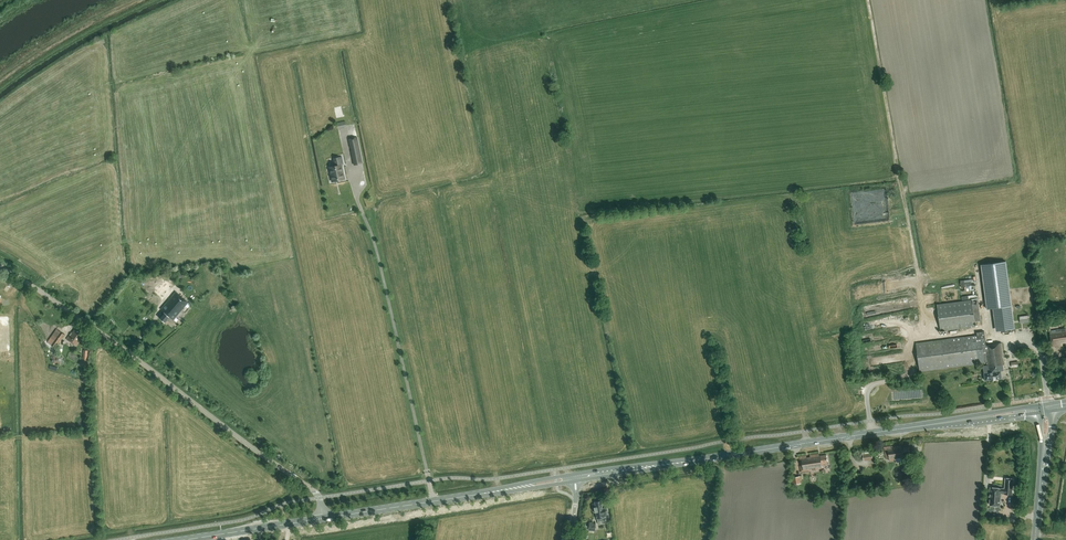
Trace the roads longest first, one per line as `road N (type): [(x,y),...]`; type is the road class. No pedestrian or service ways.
road 1 (unclassified): [(324,518),(314,489),(0,265)]
road 2 (primary): [(575,478),(935,424)]
road 3 (track): [(867,0),(928,335)]
road 4 (primary): [(324,518),(575,478)]
road 5 (primary): [(183,539),(324,518)]

